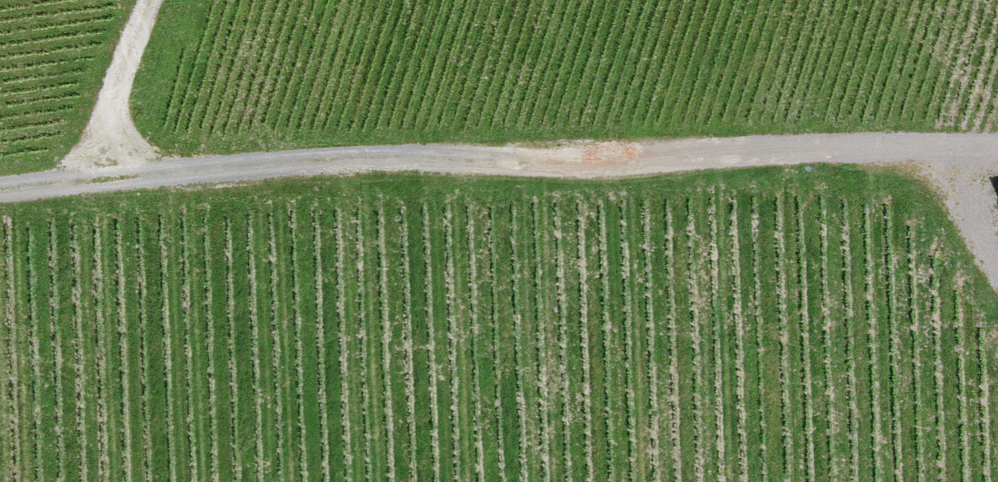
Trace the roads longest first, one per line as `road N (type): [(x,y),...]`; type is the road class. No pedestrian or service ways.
road 1 (track): [(0,190),(377,160),(997,147)]
road 2 (track): [(148,0),(117,87),(99,179)]

